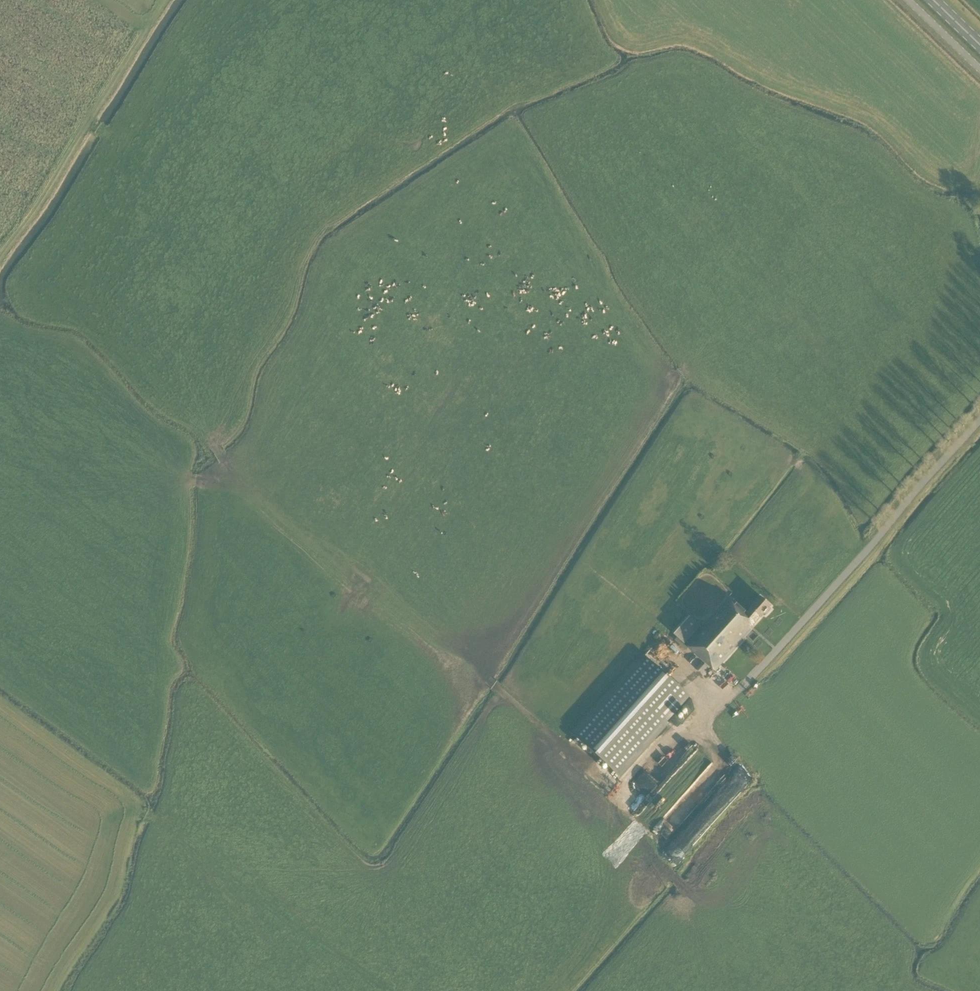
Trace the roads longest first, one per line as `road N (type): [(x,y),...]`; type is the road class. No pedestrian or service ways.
road 1 (unclassified): [(979,421),(739,691)]

